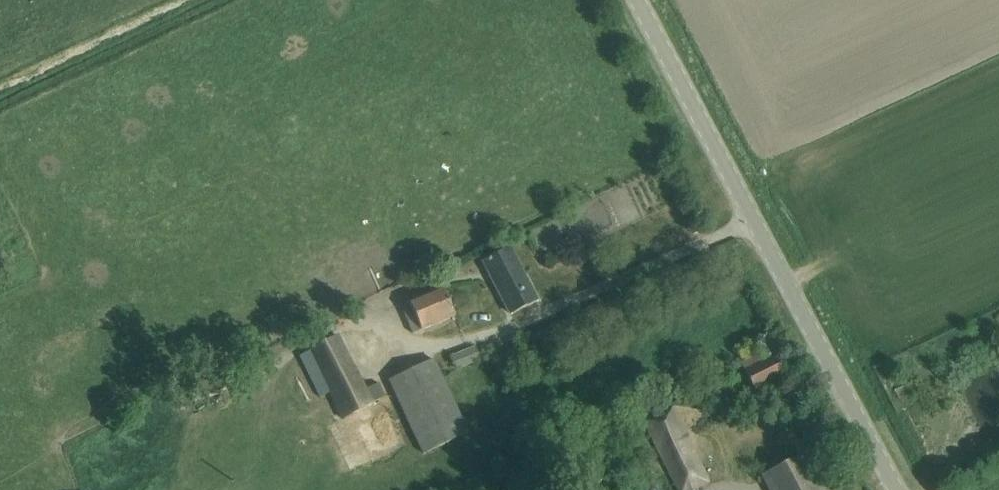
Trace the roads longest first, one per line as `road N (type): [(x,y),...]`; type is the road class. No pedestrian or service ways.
road 1 (tertiary): [(901,489),(635,0)]

